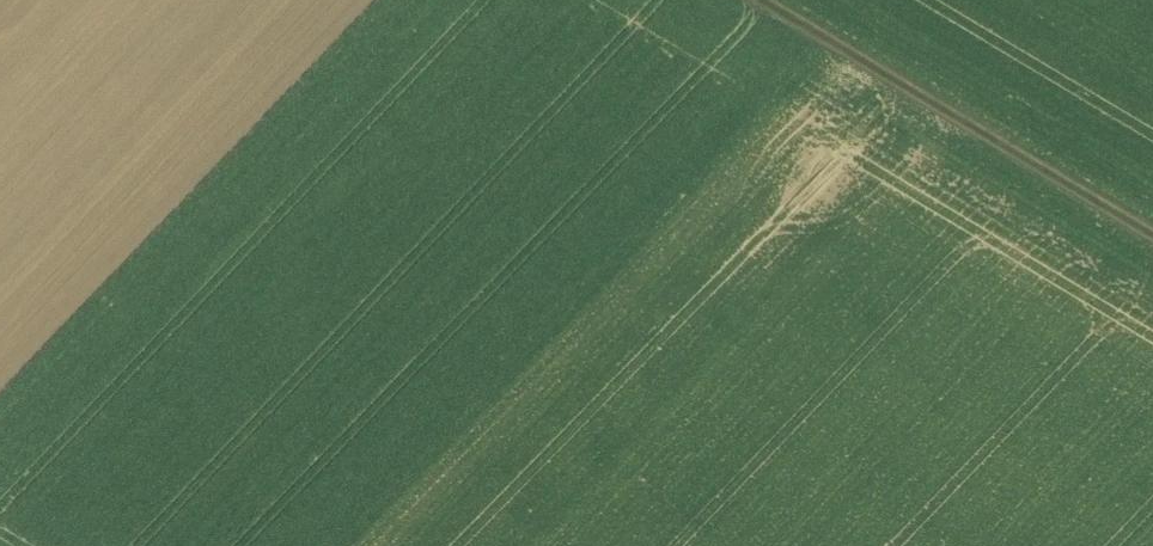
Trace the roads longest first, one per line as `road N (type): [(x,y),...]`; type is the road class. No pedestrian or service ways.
road 1 (track): [(1152,234),(761,0)]

